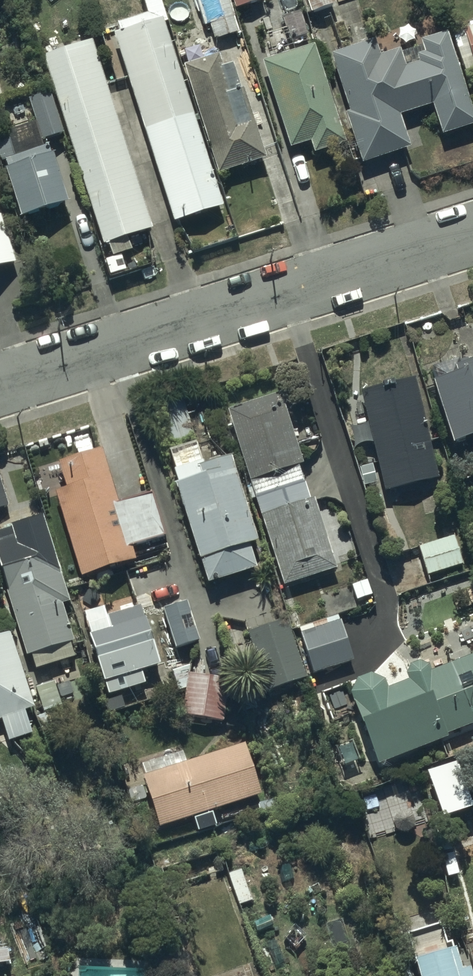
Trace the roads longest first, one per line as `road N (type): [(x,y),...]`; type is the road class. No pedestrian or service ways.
road 1 (residential): [(472,233),(0,385)]

